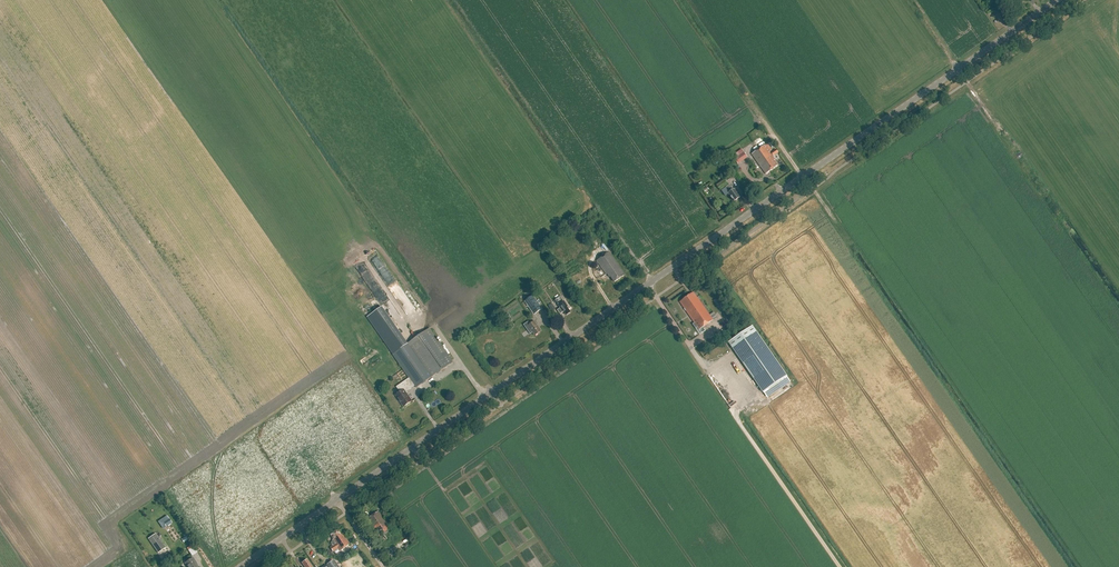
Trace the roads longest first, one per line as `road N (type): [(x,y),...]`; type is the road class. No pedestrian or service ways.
road 1 (tertiary): [(240,566),(1057,0)]

